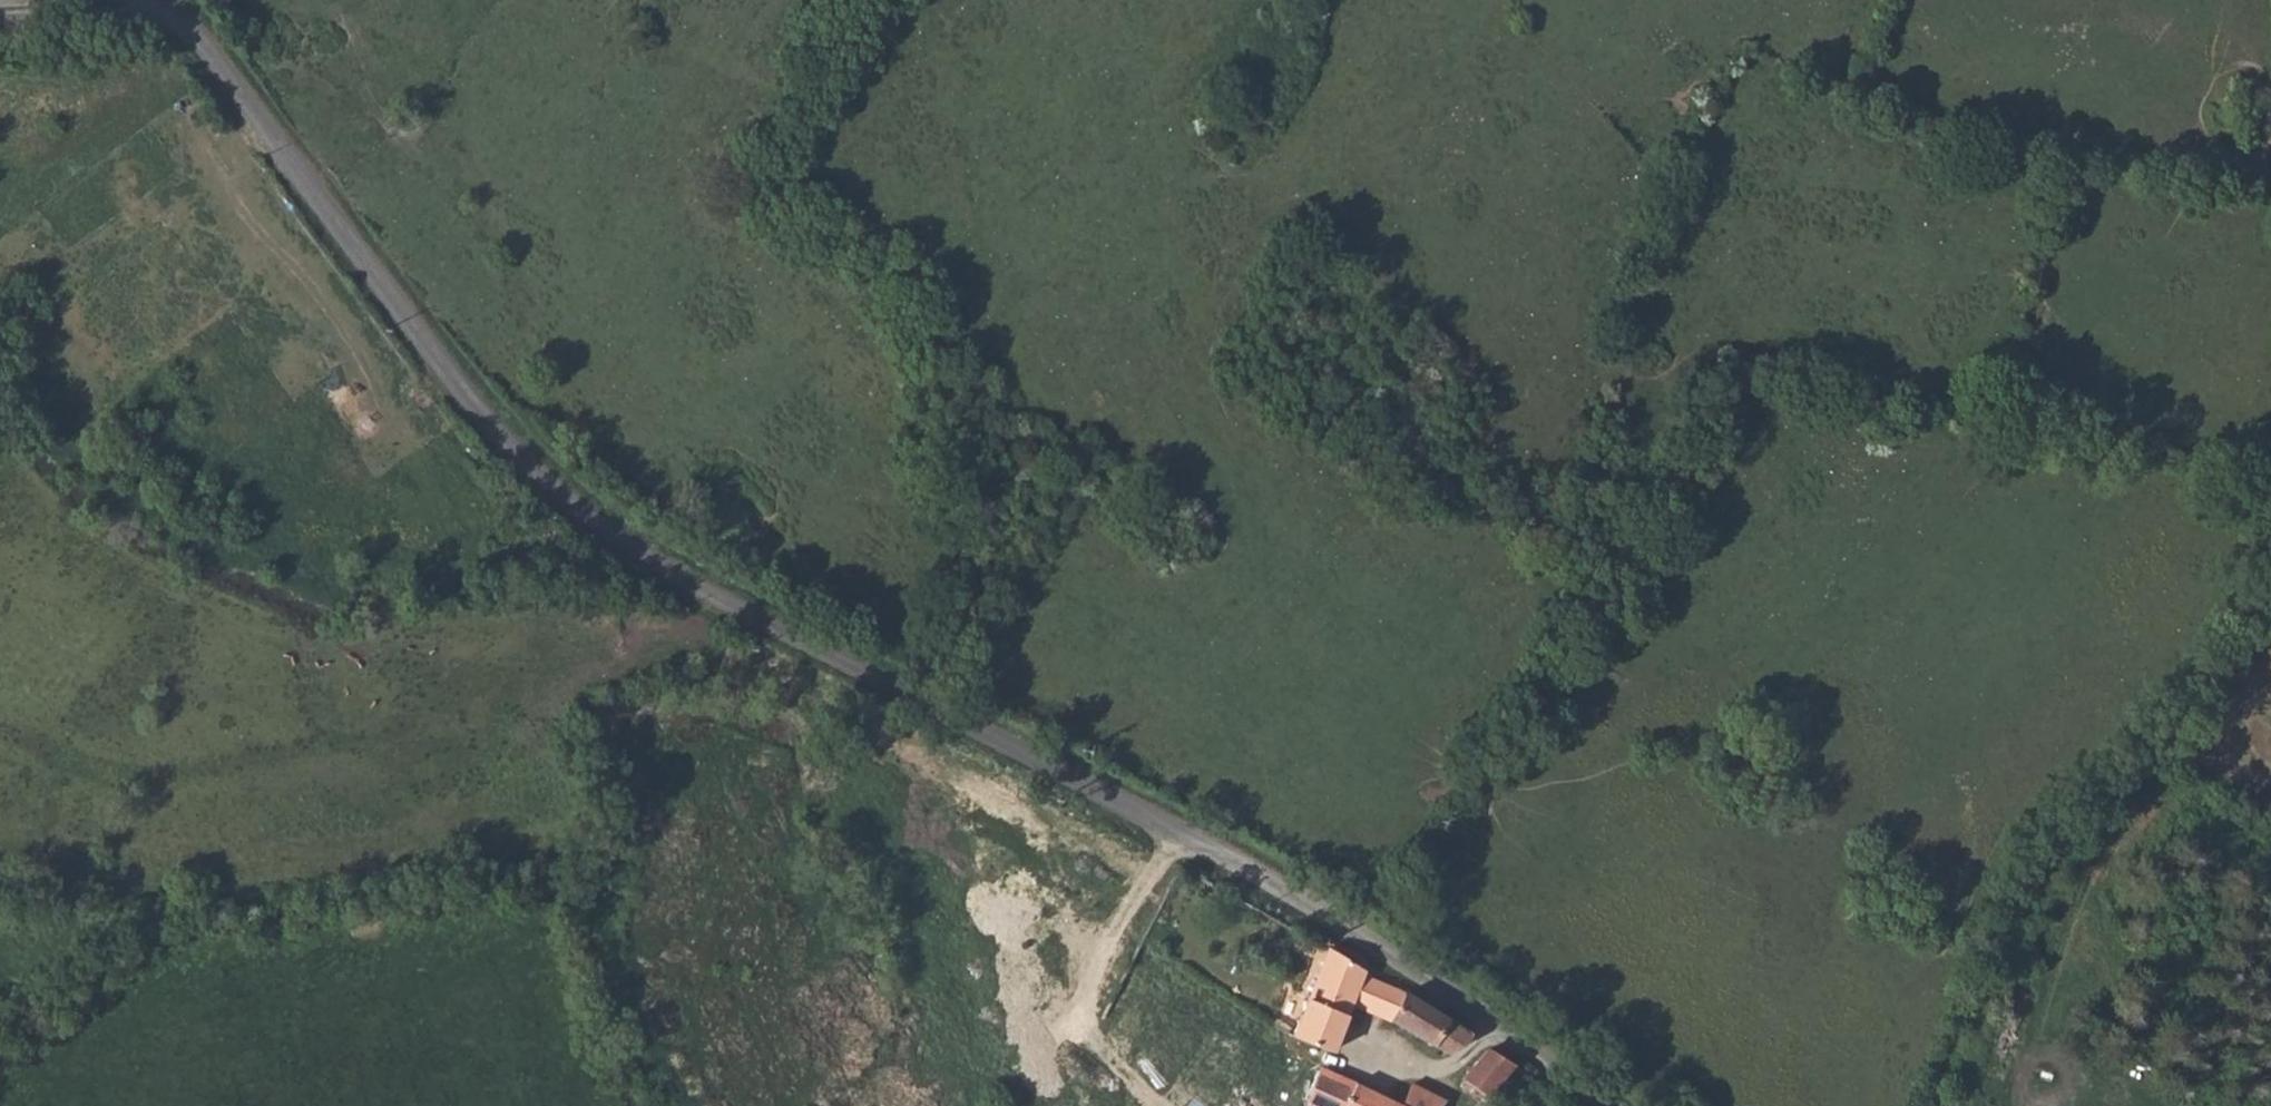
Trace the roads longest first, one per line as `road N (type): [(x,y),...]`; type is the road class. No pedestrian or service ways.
road 1 (residential): [(161,0),(474,400),(560,497),(710,597),(1502,1015),(1596,1105)]
road 2 (track): [(2270,599),(2043,879),(1942,1105)]

